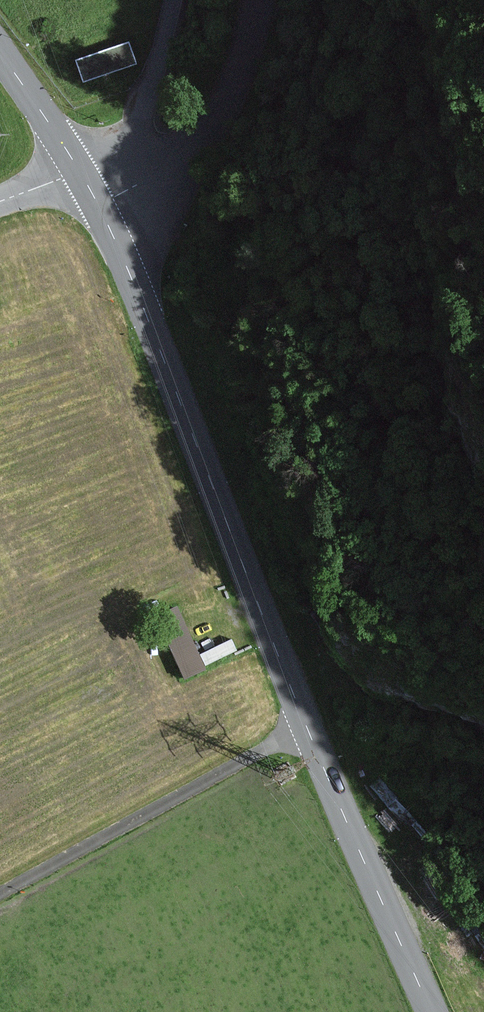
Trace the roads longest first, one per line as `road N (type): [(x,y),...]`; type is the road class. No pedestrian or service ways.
road 1 (tertiary): [(431,1011),(306,727),(97,203)]
road 2 (track): [(306,727),(0,894)]
road 3 (unclassified): [(97,203),(166,167),(200,138),(235,80),(258,0)]
road 4 (tertiary): [(80,172),(0,52)]

